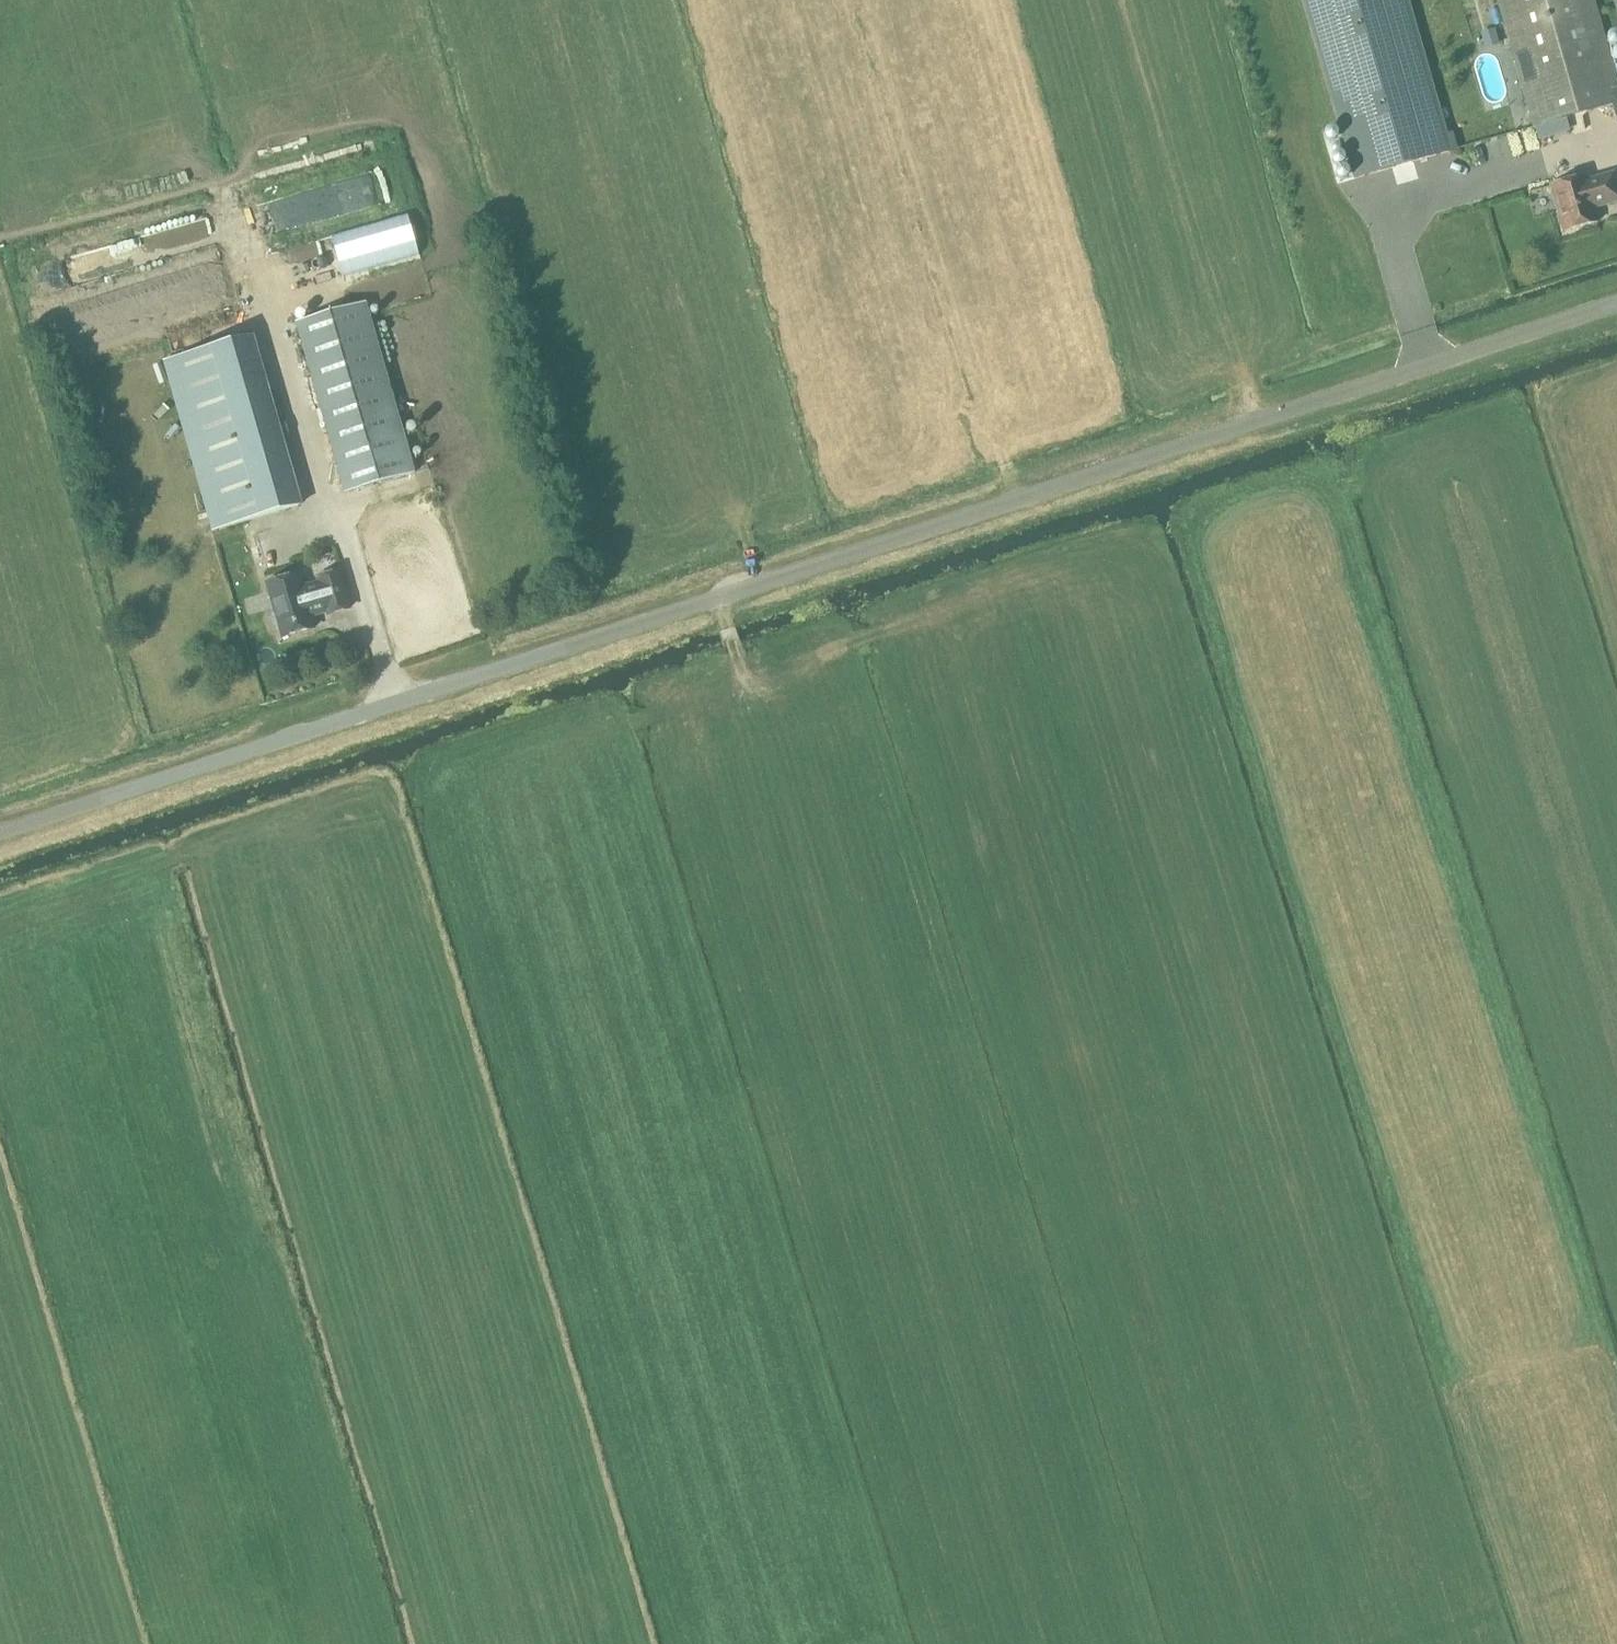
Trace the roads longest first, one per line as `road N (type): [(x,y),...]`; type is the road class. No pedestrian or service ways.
road 1 (unclassified): [(0,832),(1616,303)]

